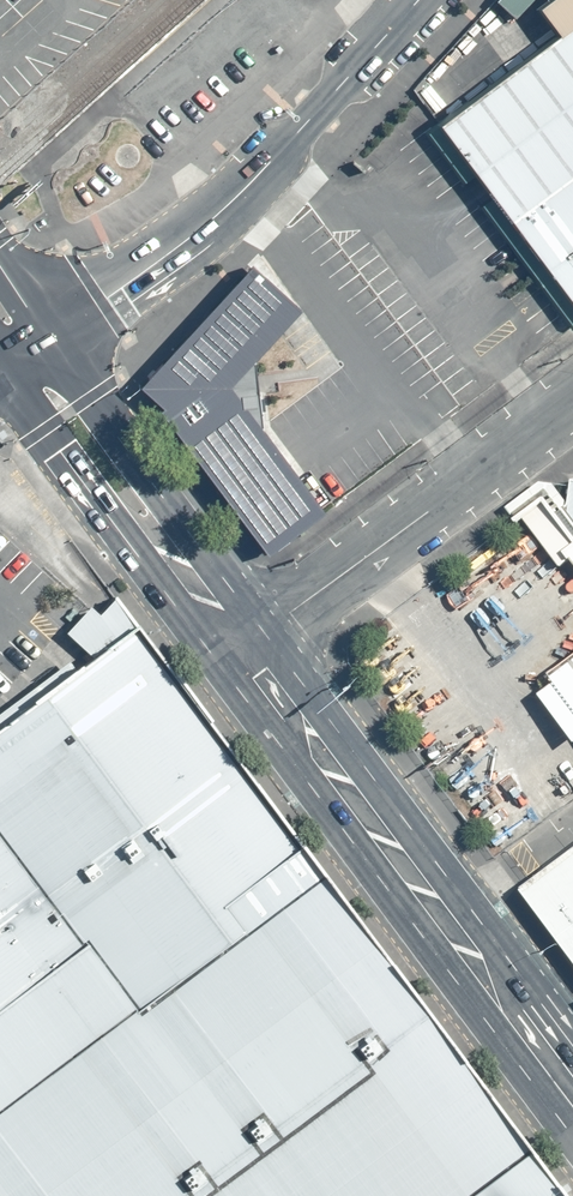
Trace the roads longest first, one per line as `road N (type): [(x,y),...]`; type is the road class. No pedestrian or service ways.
road 1 (secondary): [(572,1138),(219,667)]
road 2 (secondary): [(263,632),(572,1058)]
road 3 (residential): [(44,333),(122,290),(215,216),(419,0)]
road 4 (residential): [(263,632),(572,402)]
road 5 (secondary): [(44,333),(263,632)]
road 6 (secondary): [(219,667),(0,370)]

